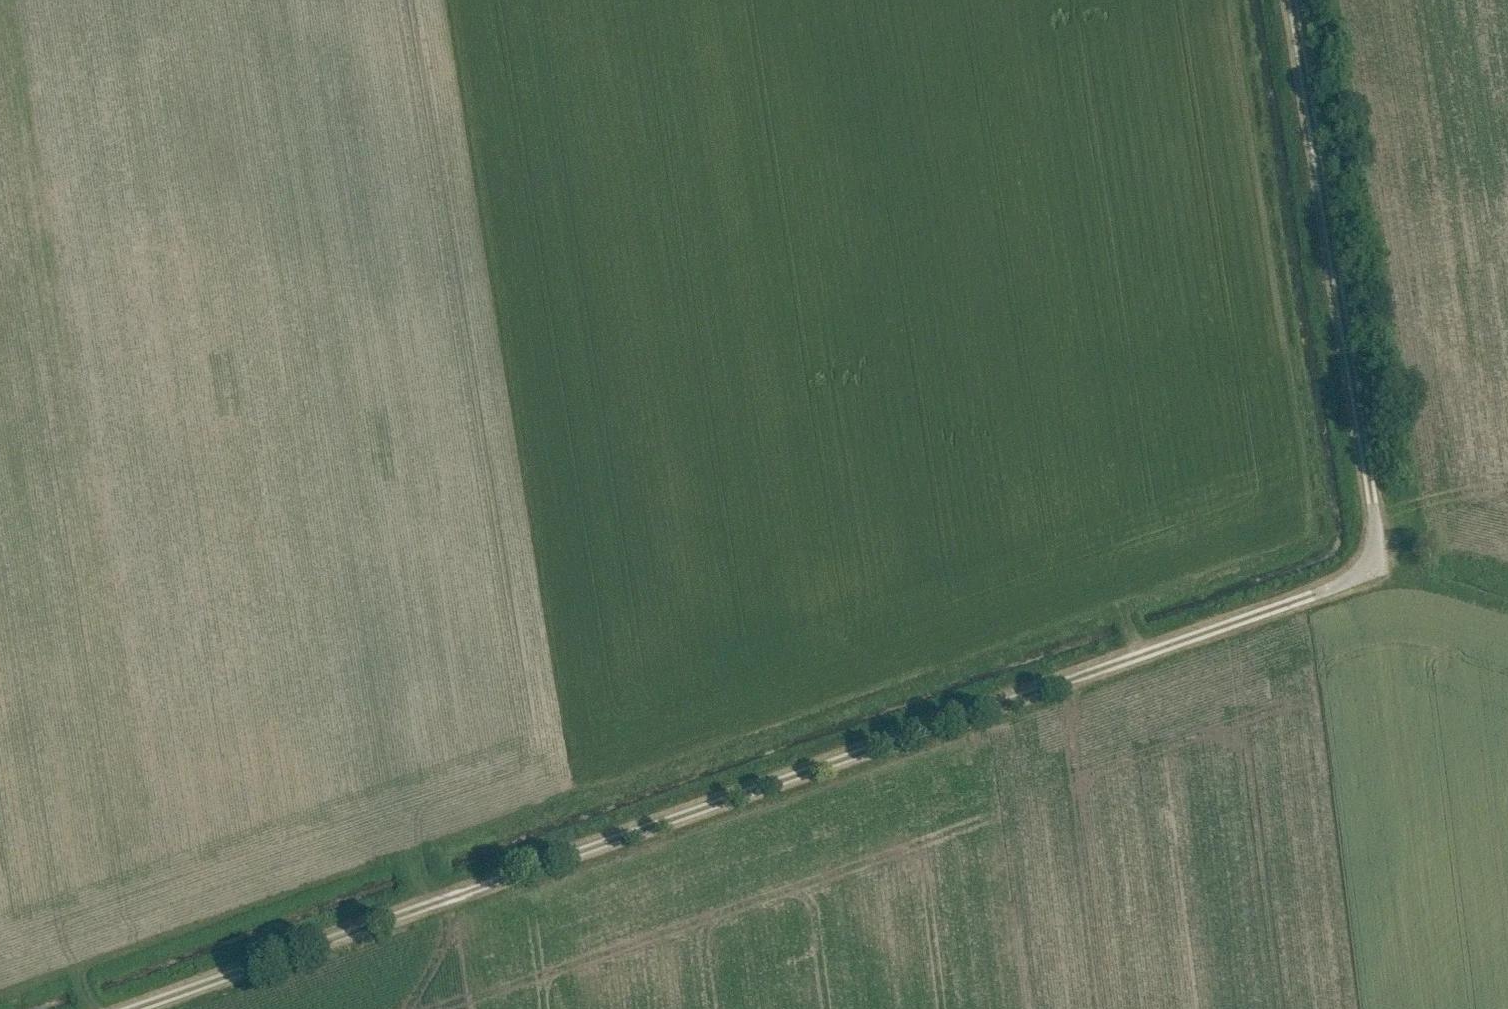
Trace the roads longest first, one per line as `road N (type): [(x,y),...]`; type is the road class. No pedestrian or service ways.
road 1 (track): [(141,1008),(1400,564),(1305,0)]

